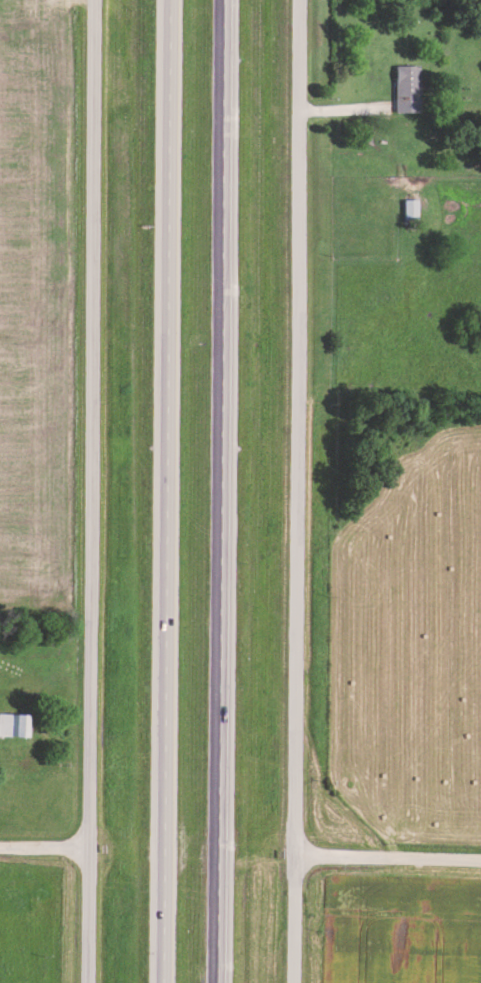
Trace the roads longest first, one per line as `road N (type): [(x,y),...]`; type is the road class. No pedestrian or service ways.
road 1 (residential): [(294,982),(303,0)]
road 2 (residential): [(89,982),(98,0)]
road 3 (motorway): [(218,982),(226,0)]
road 4 (motorway): [(172,0),(166,982)]
road 5 (residential): [(480,864),(295,857)]

